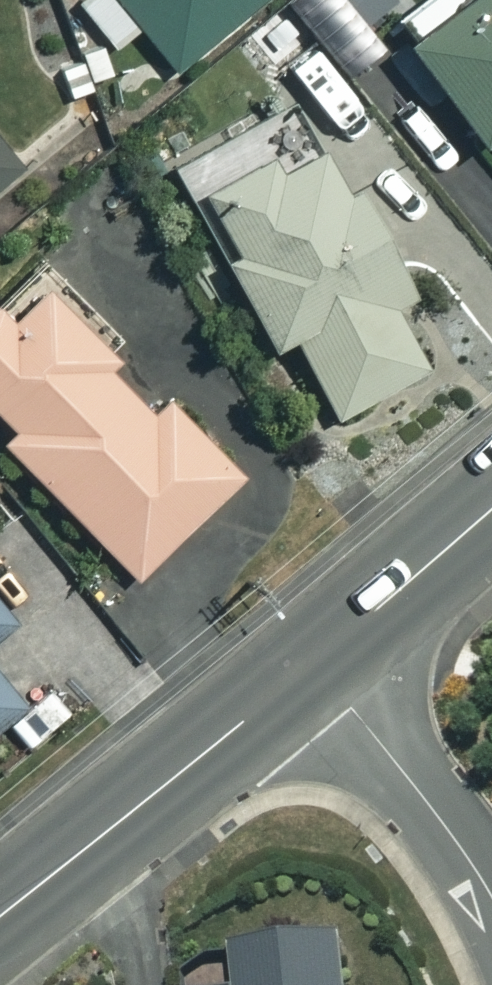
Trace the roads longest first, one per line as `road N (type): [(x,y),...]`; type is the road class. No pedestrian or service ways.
road 1 (tertiary): [(313,661),(0,912)]
road 2 (residential): [(313,661),(417,788),(491,898)]
road 3 (tertiary): [(491,509),(313,661)]

